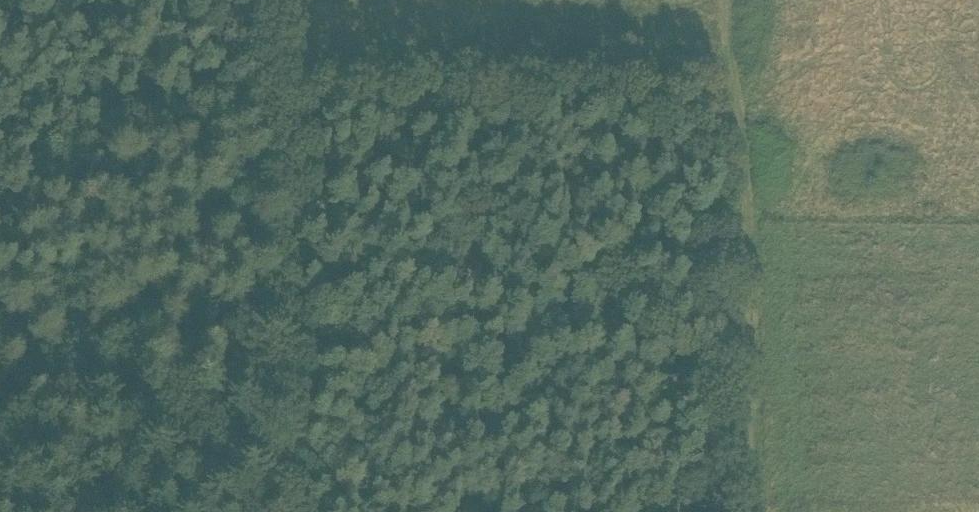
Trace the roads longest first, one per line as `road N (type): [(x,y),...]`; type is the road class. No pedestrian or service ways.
road 1 (track): [(287,0),(300,511)]
road 2 (track): [(741,511),(733,0)]

